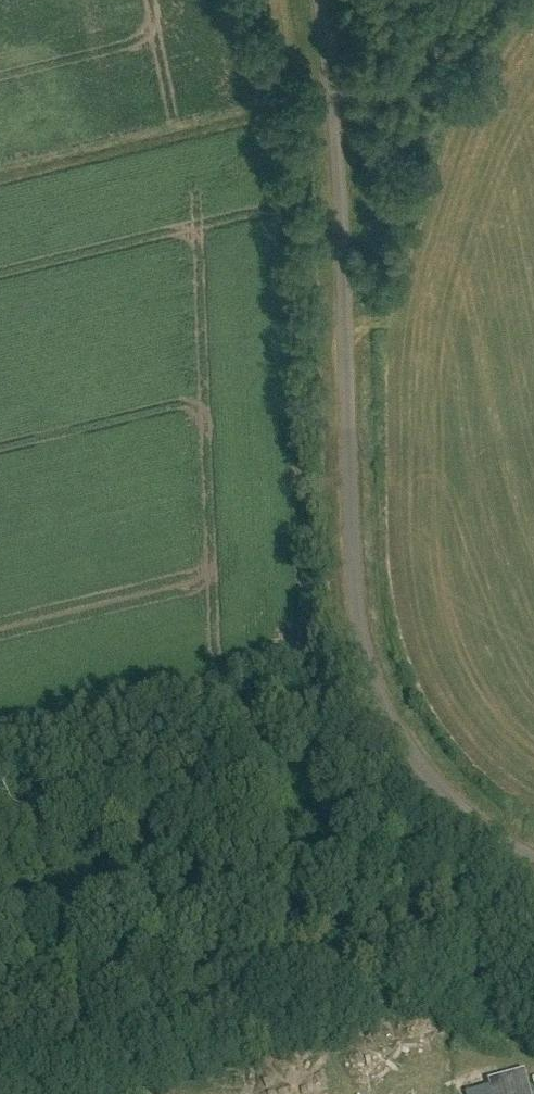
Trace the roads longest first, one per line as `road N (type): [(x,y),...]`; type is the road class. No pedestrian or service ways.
road 1 (unclassified): [(533,858),(445,795),(400,738),(364,661),(352,576),(340,205),(318,0)]
road 2 (track): [(0,1066),(533,911)]
road 3 (track): [(340,205),(371,200),(384,183),(436,48),(472,0)]

